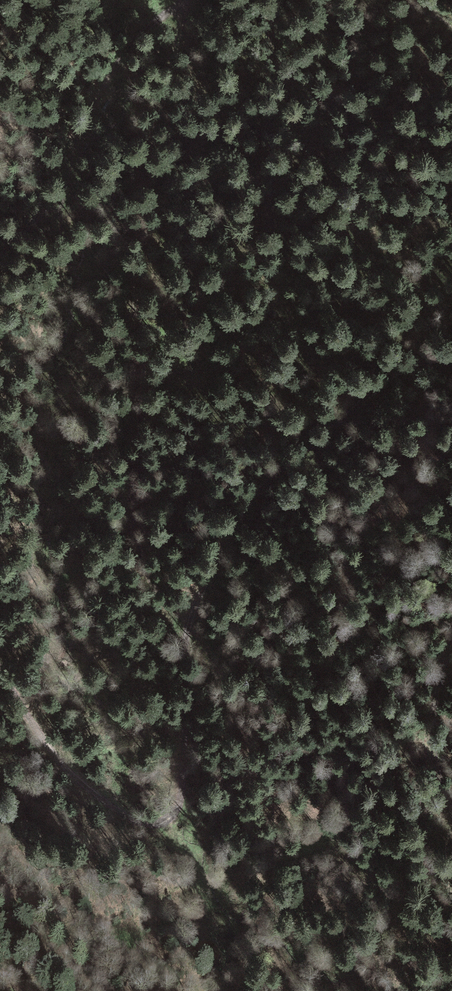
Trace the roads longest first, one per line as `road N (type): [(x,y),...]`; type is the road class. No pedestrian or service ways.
road 1 (track): [(451,929),(392,896),(324,819),(263,782),(208,652),(140,559),(131,494),(137,359),(124,209),(188,0)]
road 2 (track): [(0,671),(52,754),(120,818),(147,825),(167,817),(183,795),(197,609),(235,520),(260,488),(394,372),(451,357)]
road 3 (track): [(451,821),(431,726),(451,645)]

